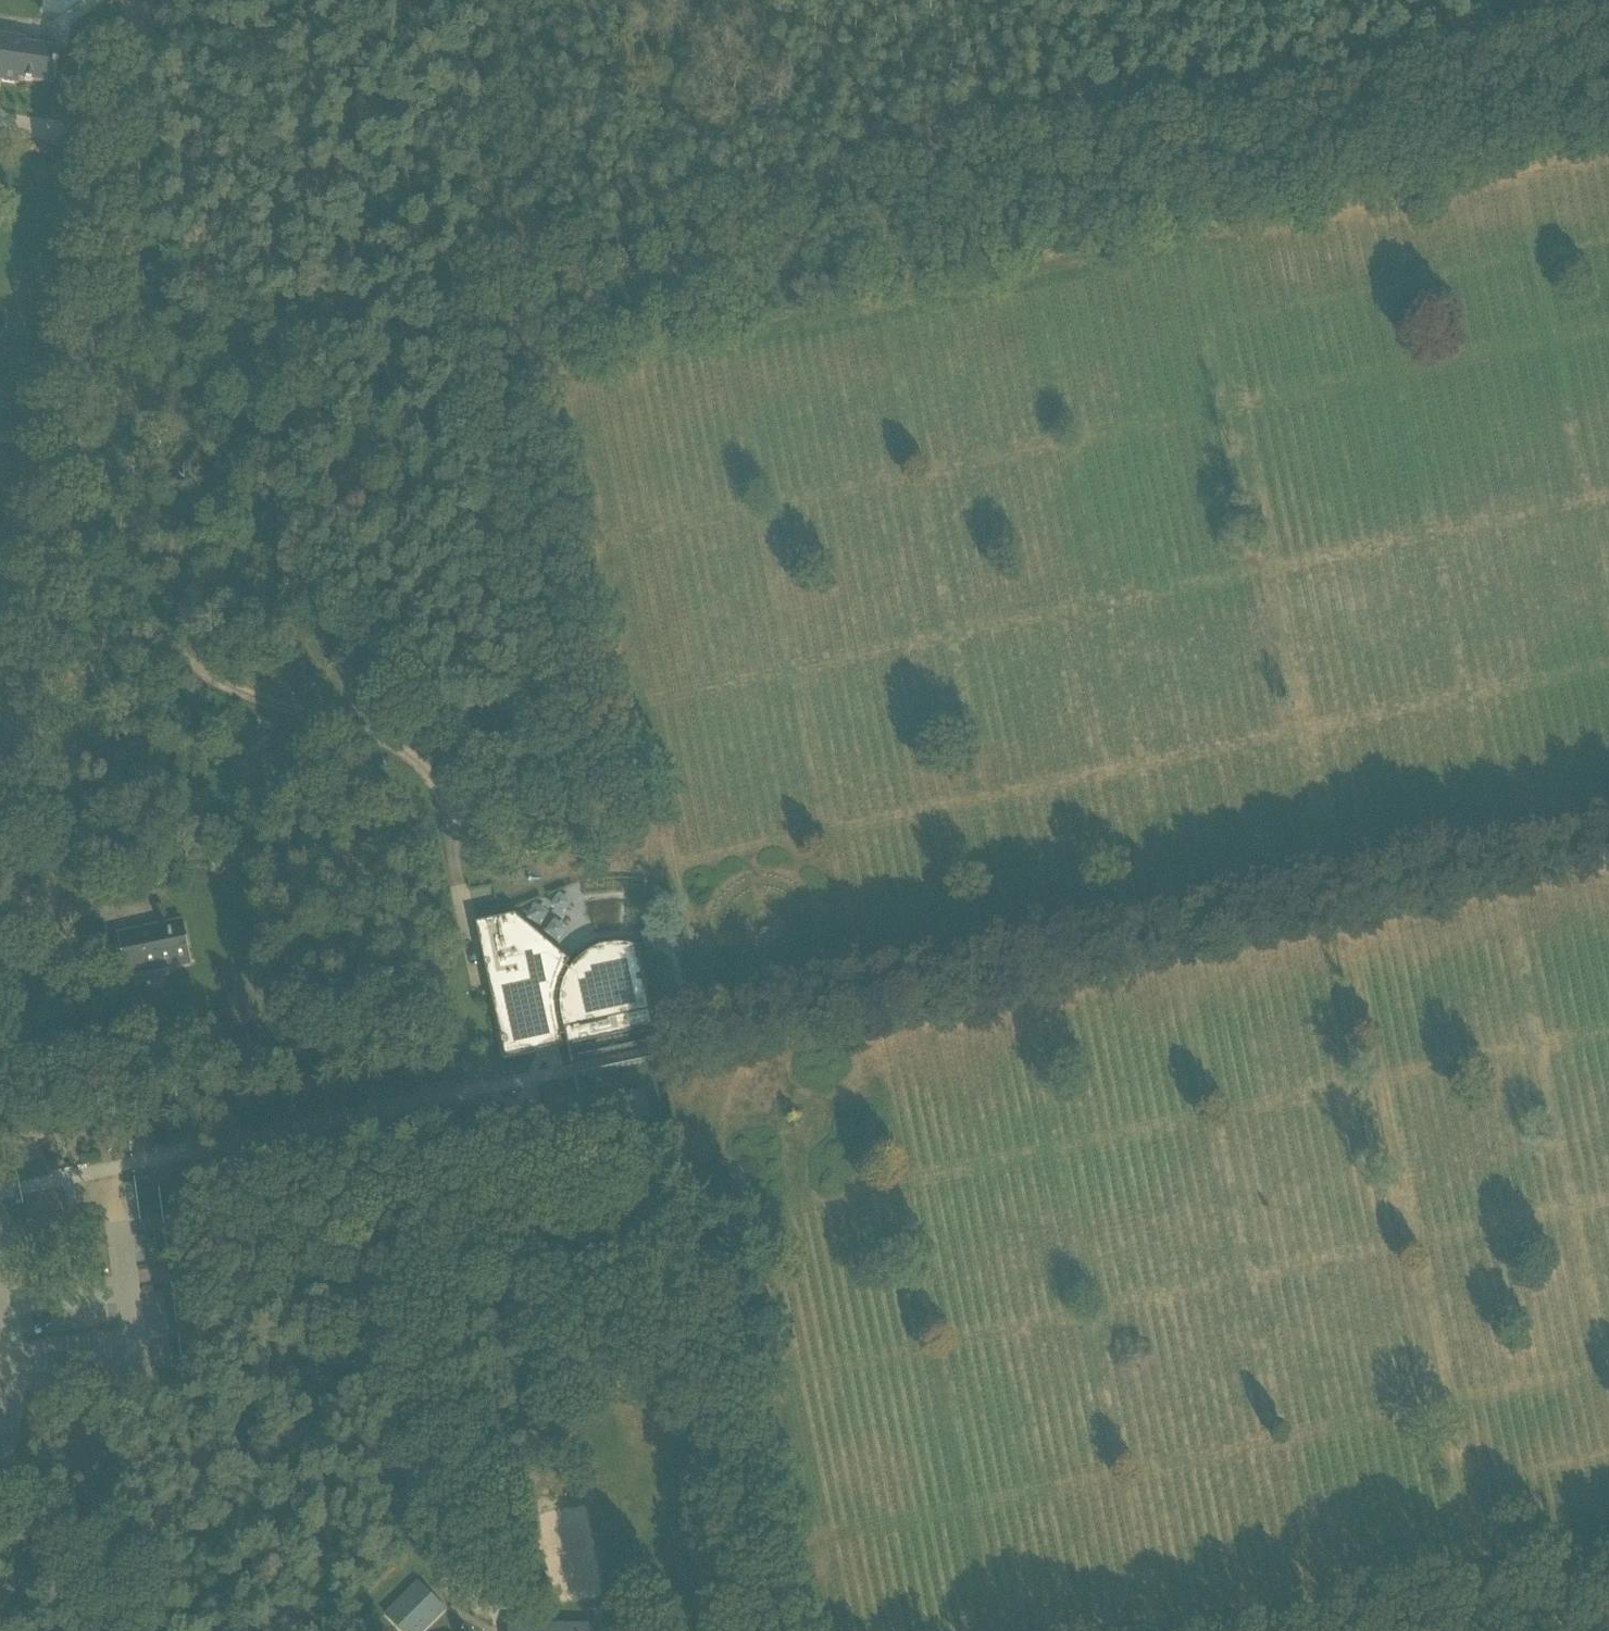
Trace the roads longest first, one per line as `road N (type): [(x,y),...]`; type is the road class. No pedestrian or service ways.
road 1 (tertiary): [(0,914),(140,0)]

